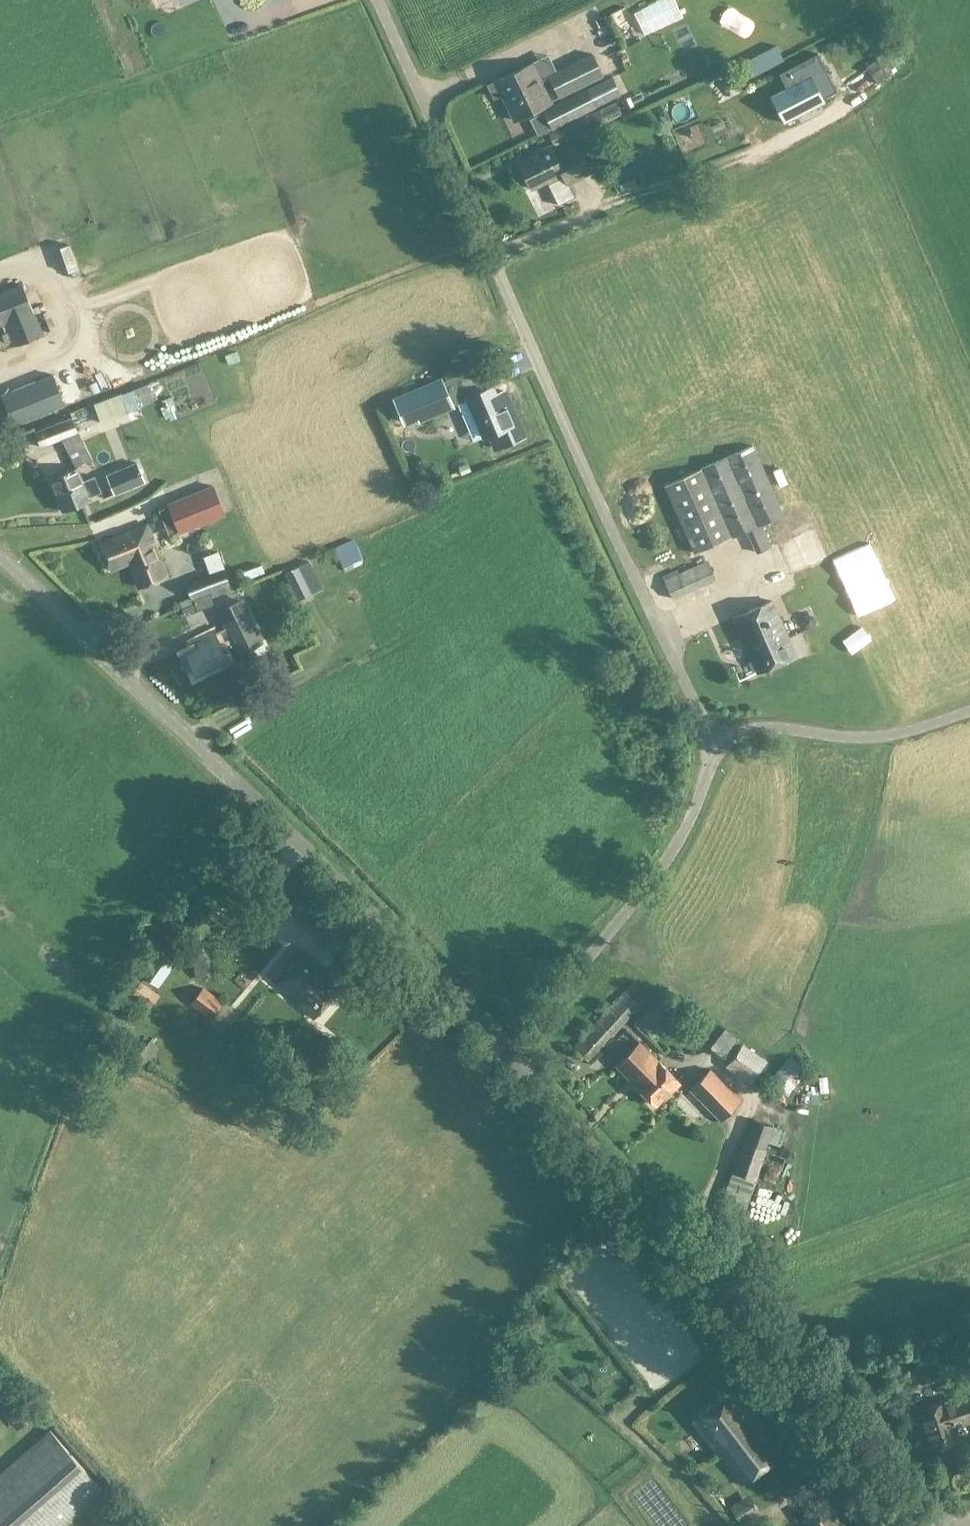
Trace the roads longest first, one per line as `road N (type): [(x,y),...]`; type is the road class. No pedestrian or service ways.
road 1 (unclassified): [(717,750),(379,0)]
road 2 (tertiary): [(513,1060),(452,987),(0,557)]
road 3 (tertiary): [(919,1525),(910,1501),(513,1060)]
road 4 (unclassified): [(513,1060),(666,861),(717,750)]
road 5 (unclassified): [(717,750),(755,729),(867,738),(969,712)]

